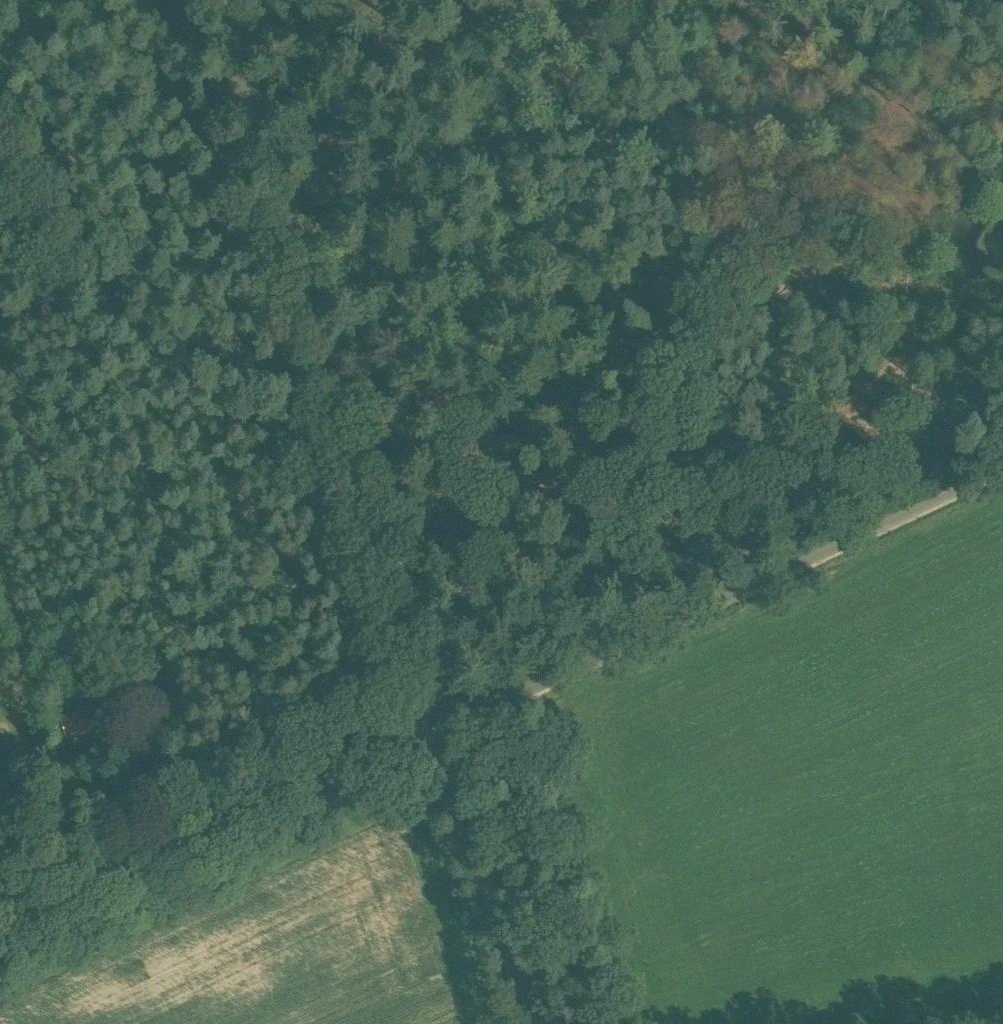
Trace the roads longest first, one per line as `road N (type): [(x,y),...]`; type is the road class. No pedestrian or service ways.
road 1 (unclassified): [(436,731),(432,690),(216,0)]
road 2 (unclassified): [(436,731),(1002,468)]
road 3 (unclassified): [(0,939),(436,731)]
road 4 (unclassified): [(529,1023),(436,731)]

